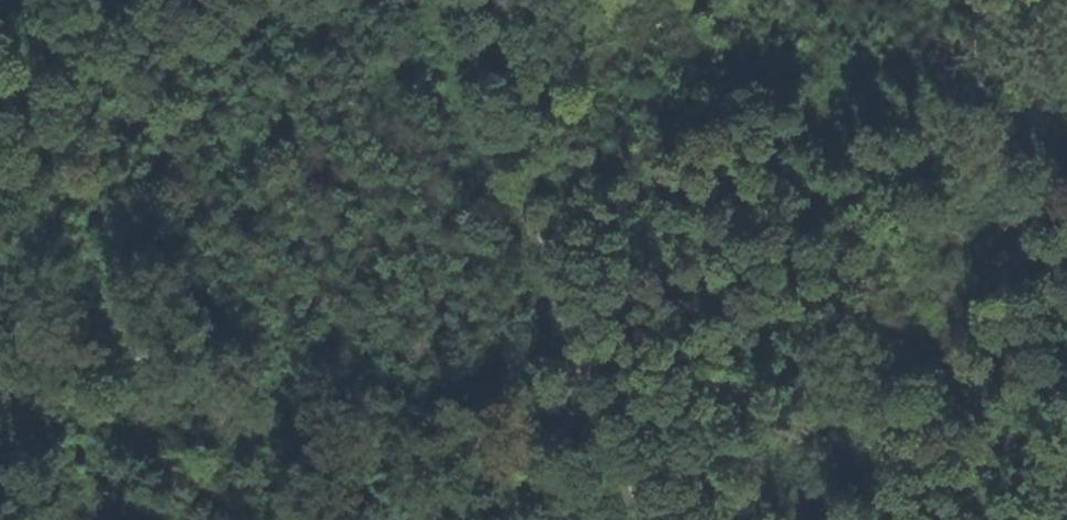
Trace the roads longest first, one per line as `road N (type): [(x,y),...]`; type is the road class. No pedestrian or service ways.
road 1 (track): [(675,519),(456,0)]

